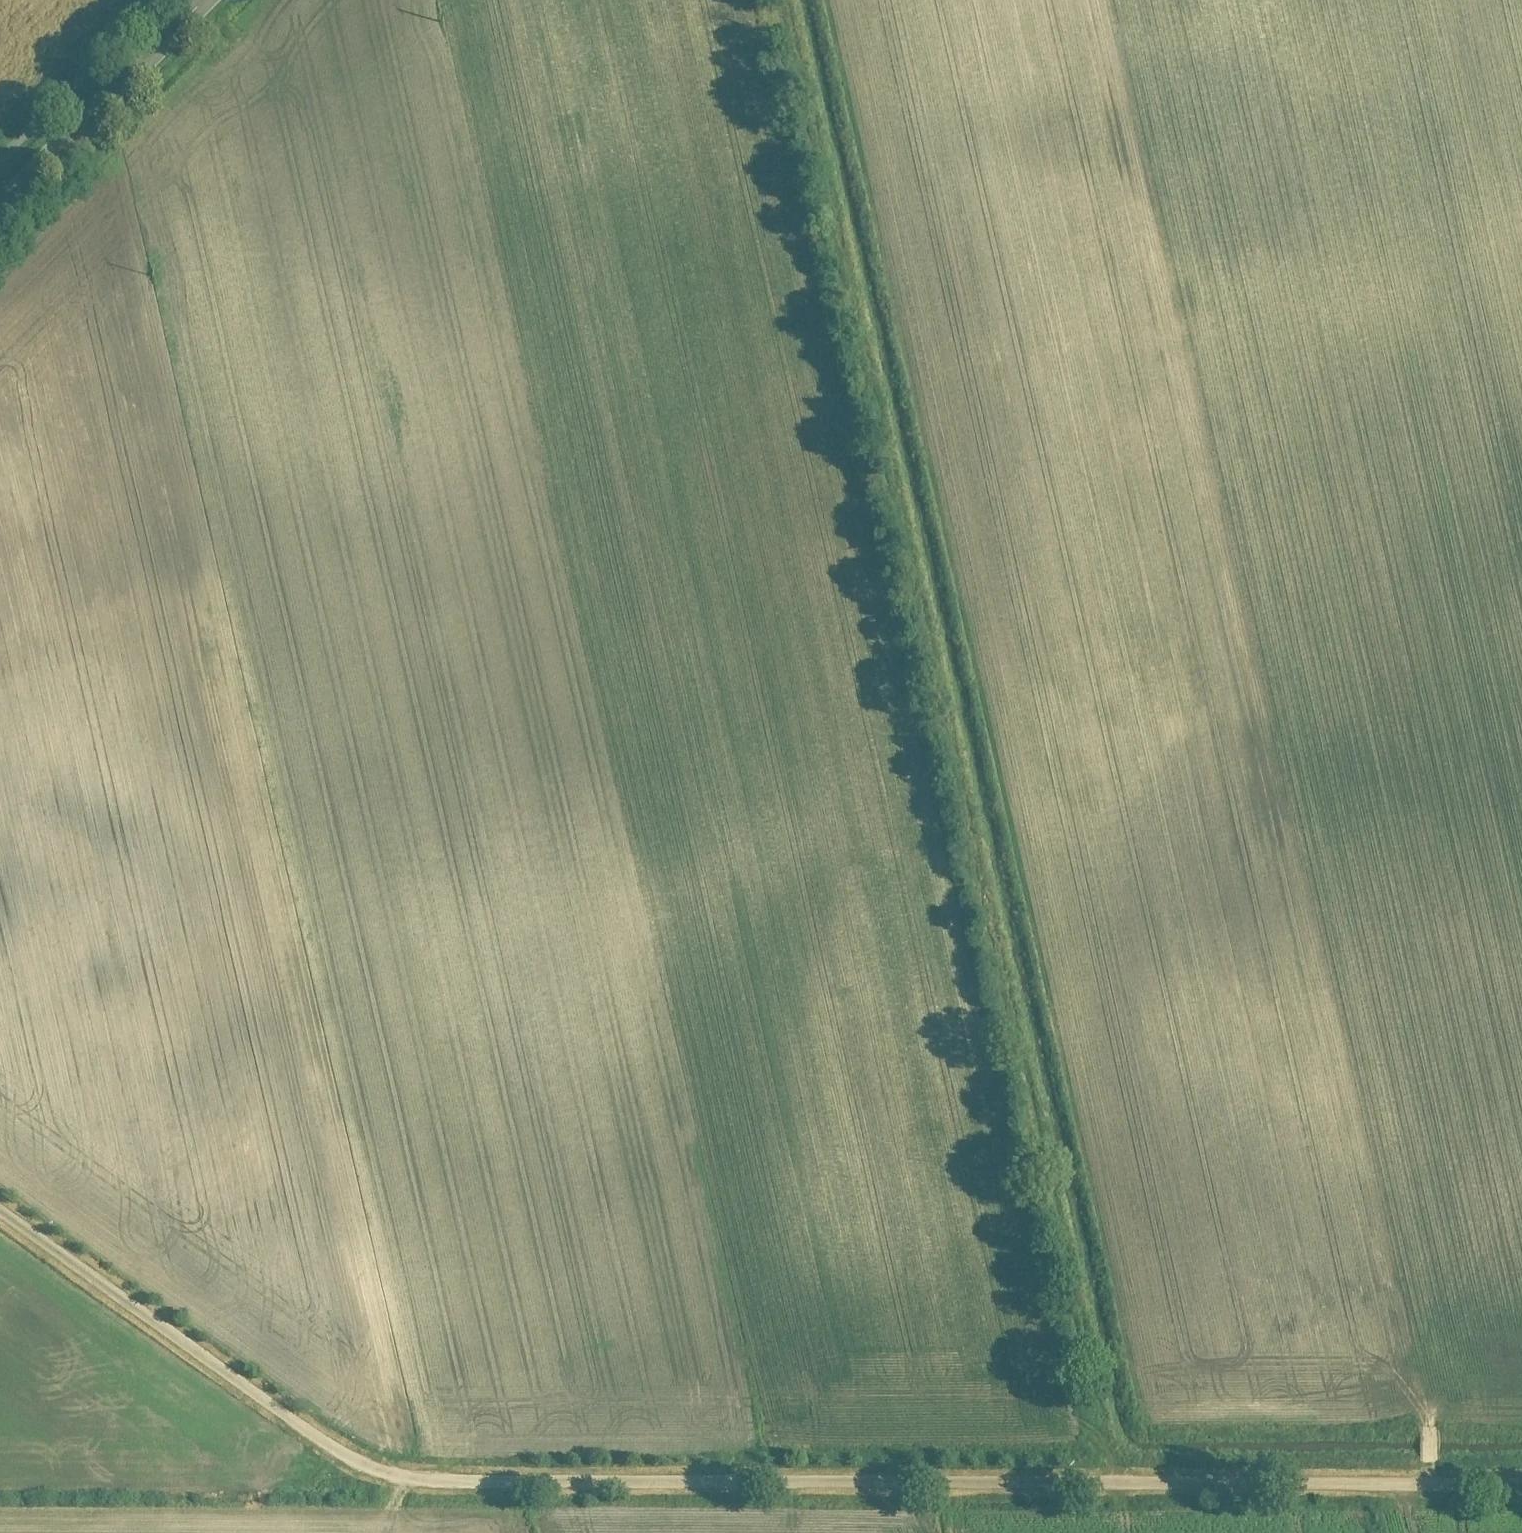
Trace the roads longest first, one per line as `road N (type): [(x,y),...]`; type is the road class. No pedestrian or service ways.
road 1 (residential): [(1521,1483),(434,1480),(373,1462),(302,1422),(0,1207)]
road 2 (tertiary): [(200,0),(0,201)]

